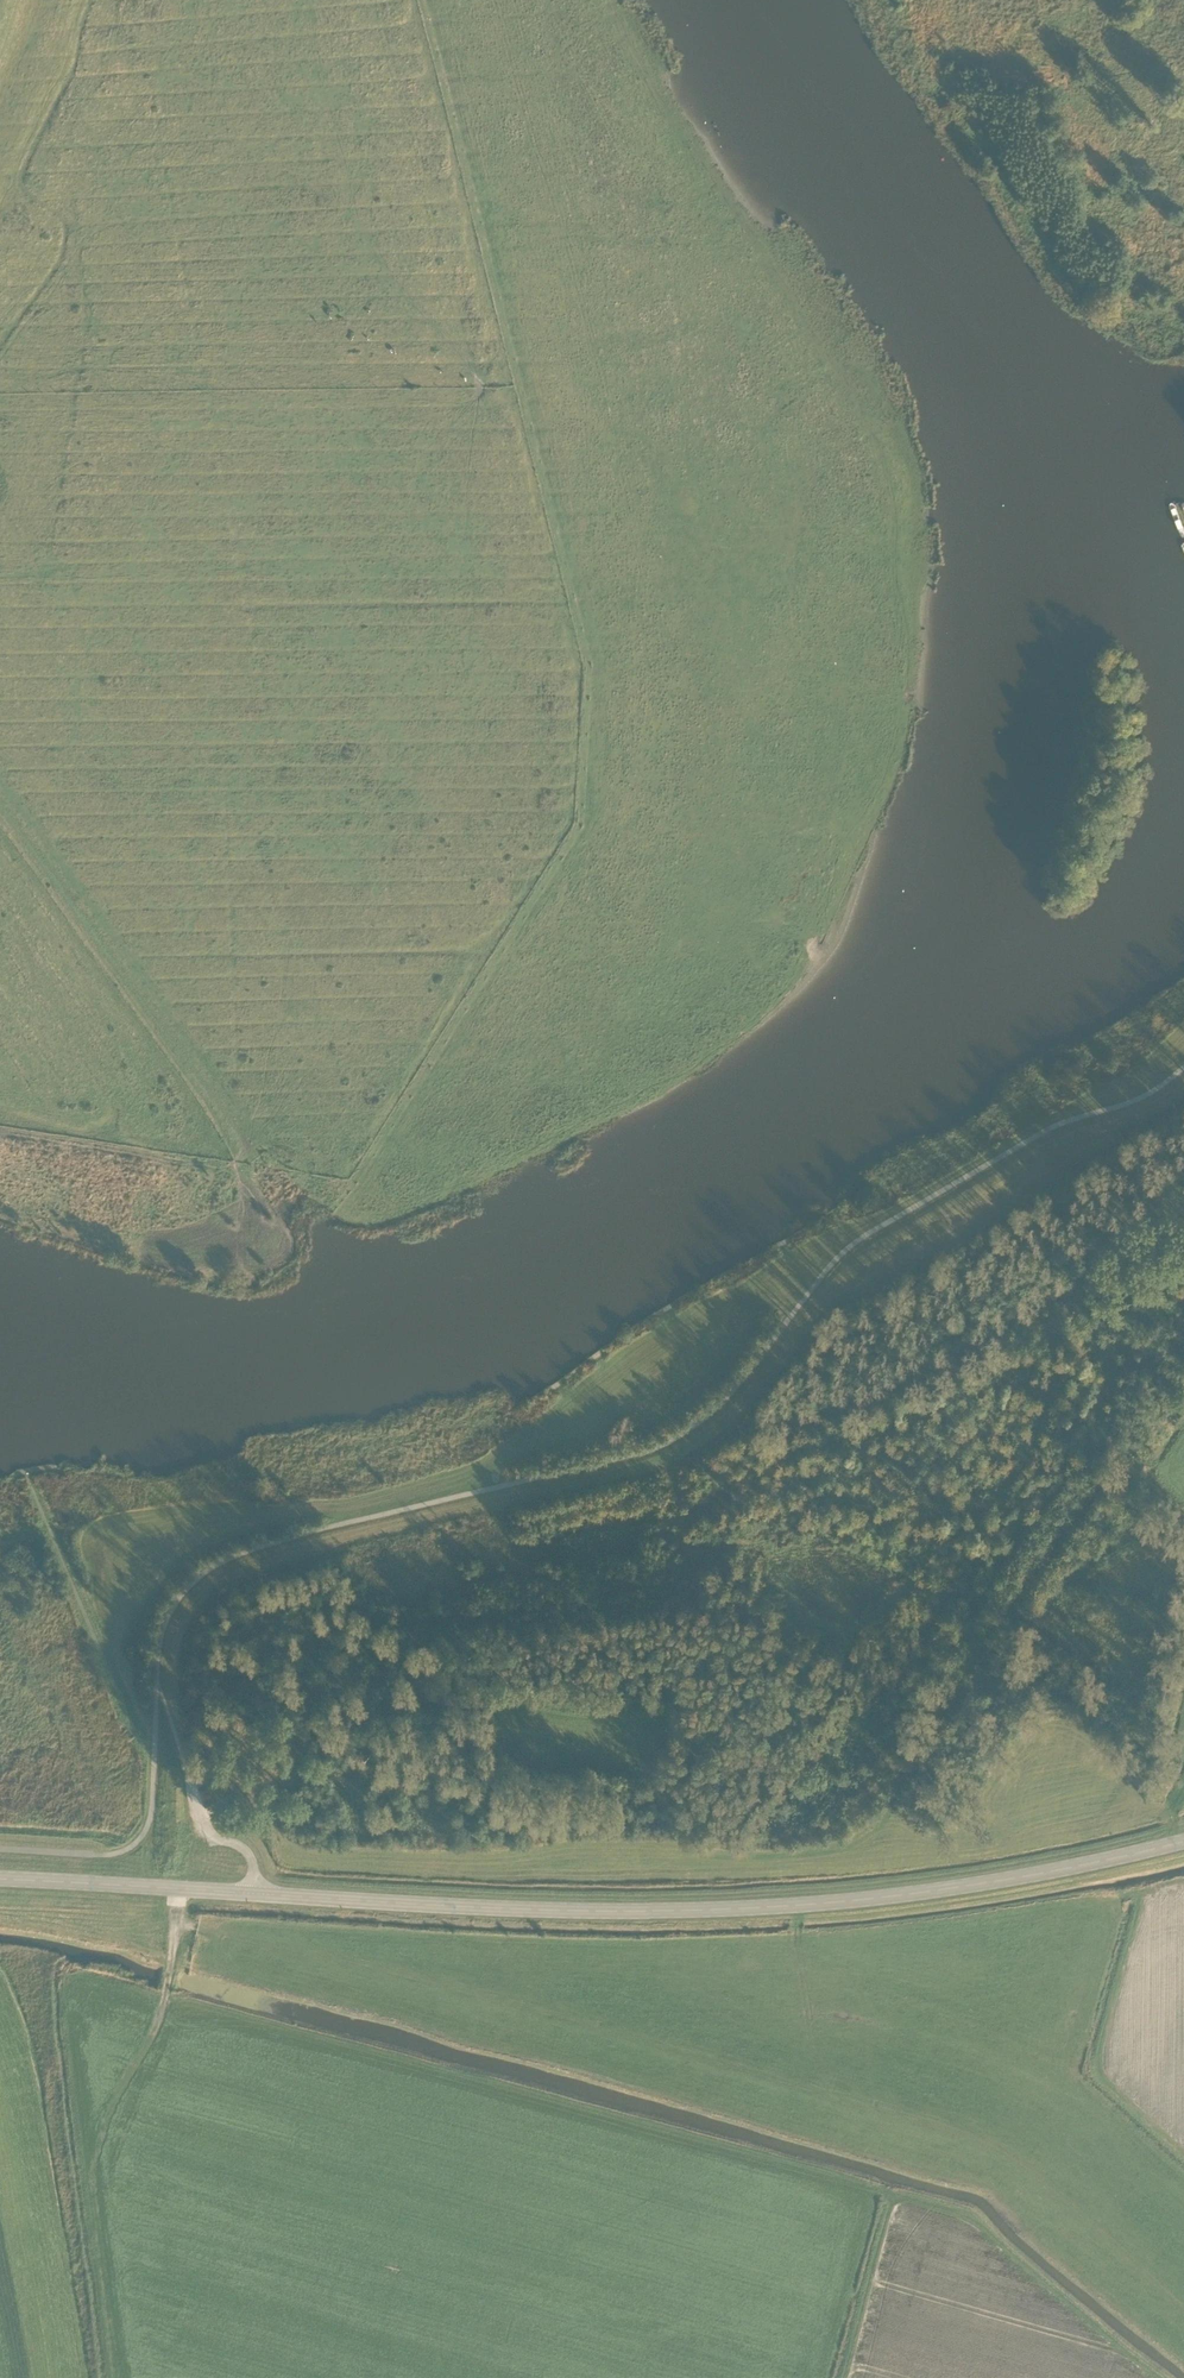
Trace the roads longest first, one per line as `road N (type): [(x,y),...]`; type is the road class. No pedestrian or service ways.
road 1 (secondary): [(0,1878),(437,1904),(705,1909),(915,1892),(1183,1841)]

